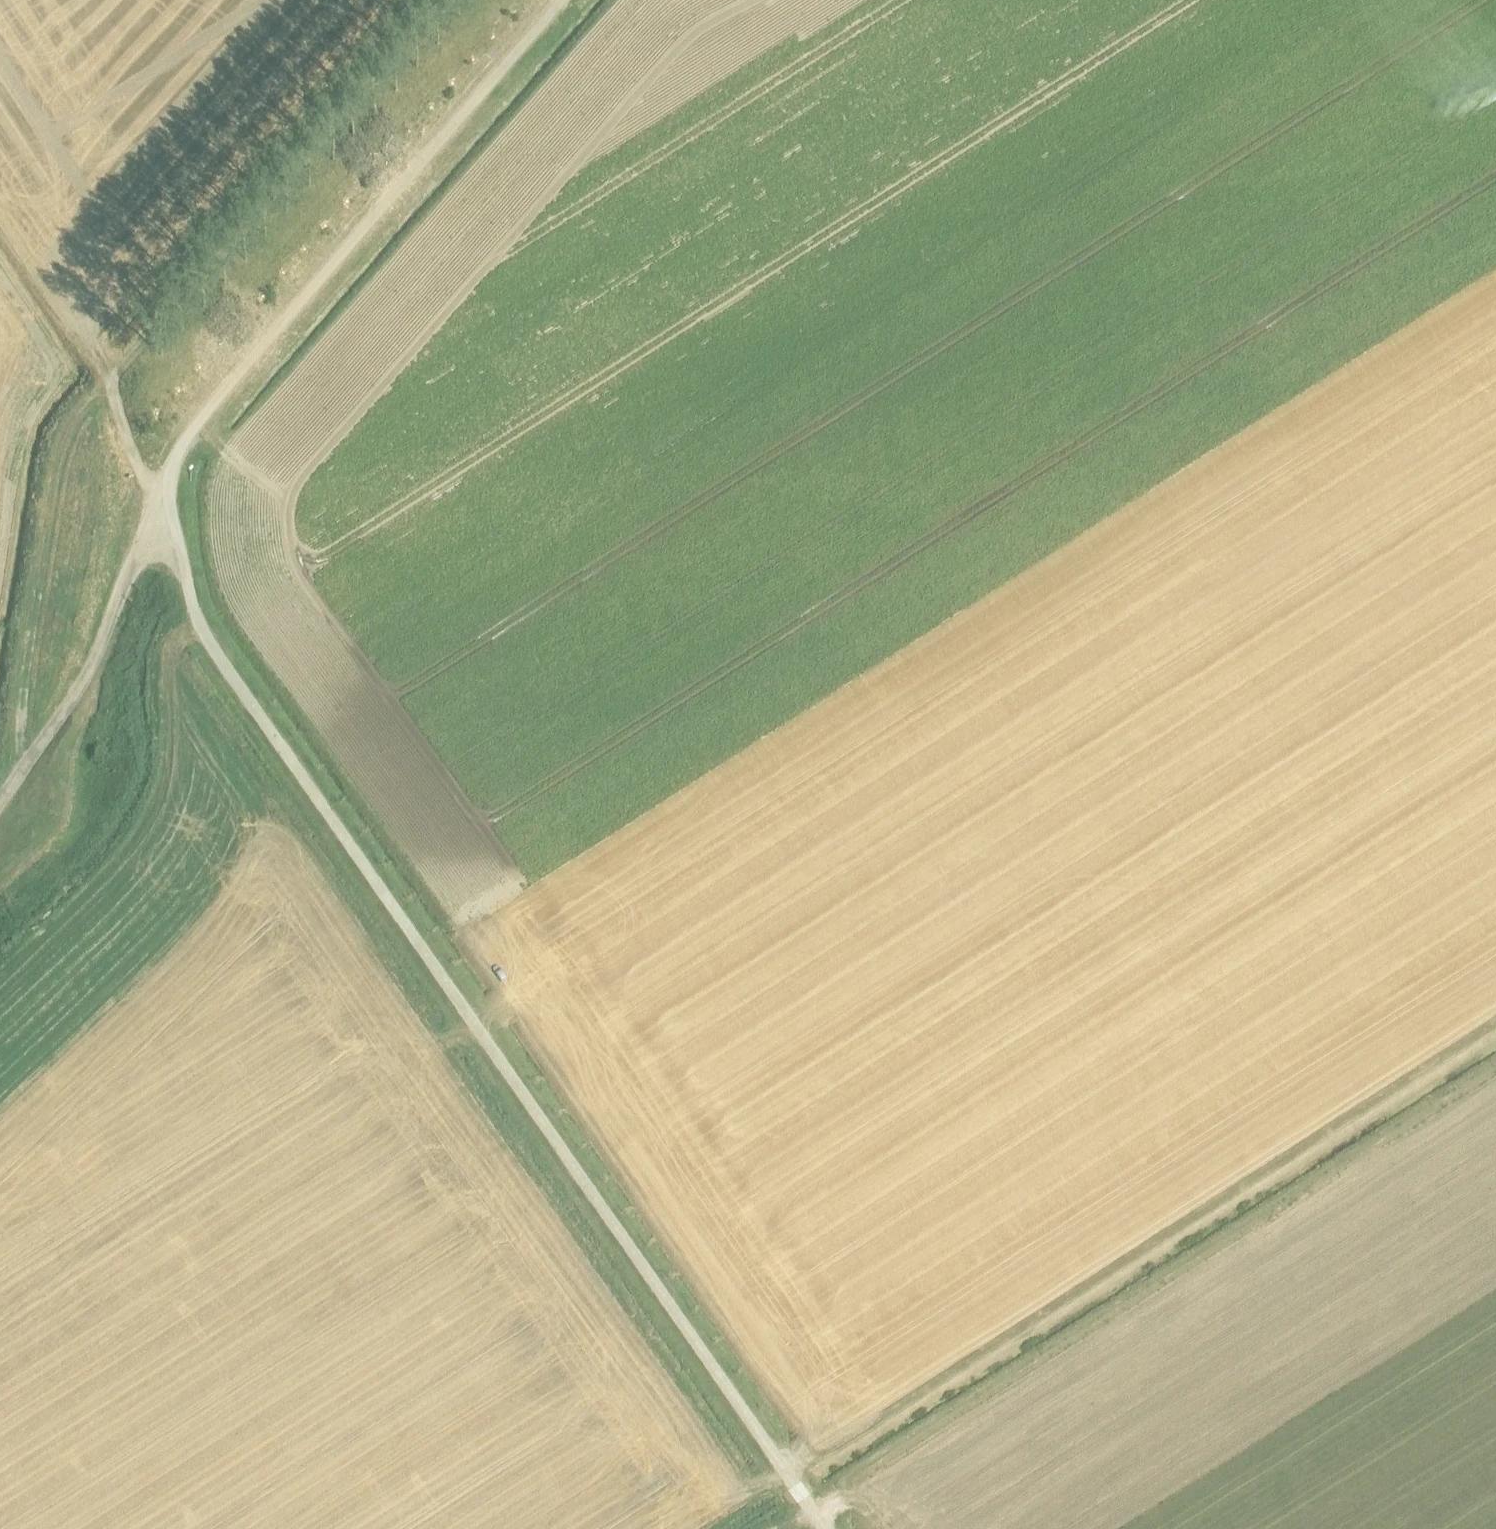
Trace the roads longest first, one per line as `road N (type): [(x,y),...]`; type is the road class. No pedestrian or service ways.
road 1 (unclassified): [(824,1528),(218,654),(190,595),(166,492),(170,466),(208,410),(559,0)]
road 2 (track): [(94,350),(147,479),(166,492),(82,684),(0,801)]

